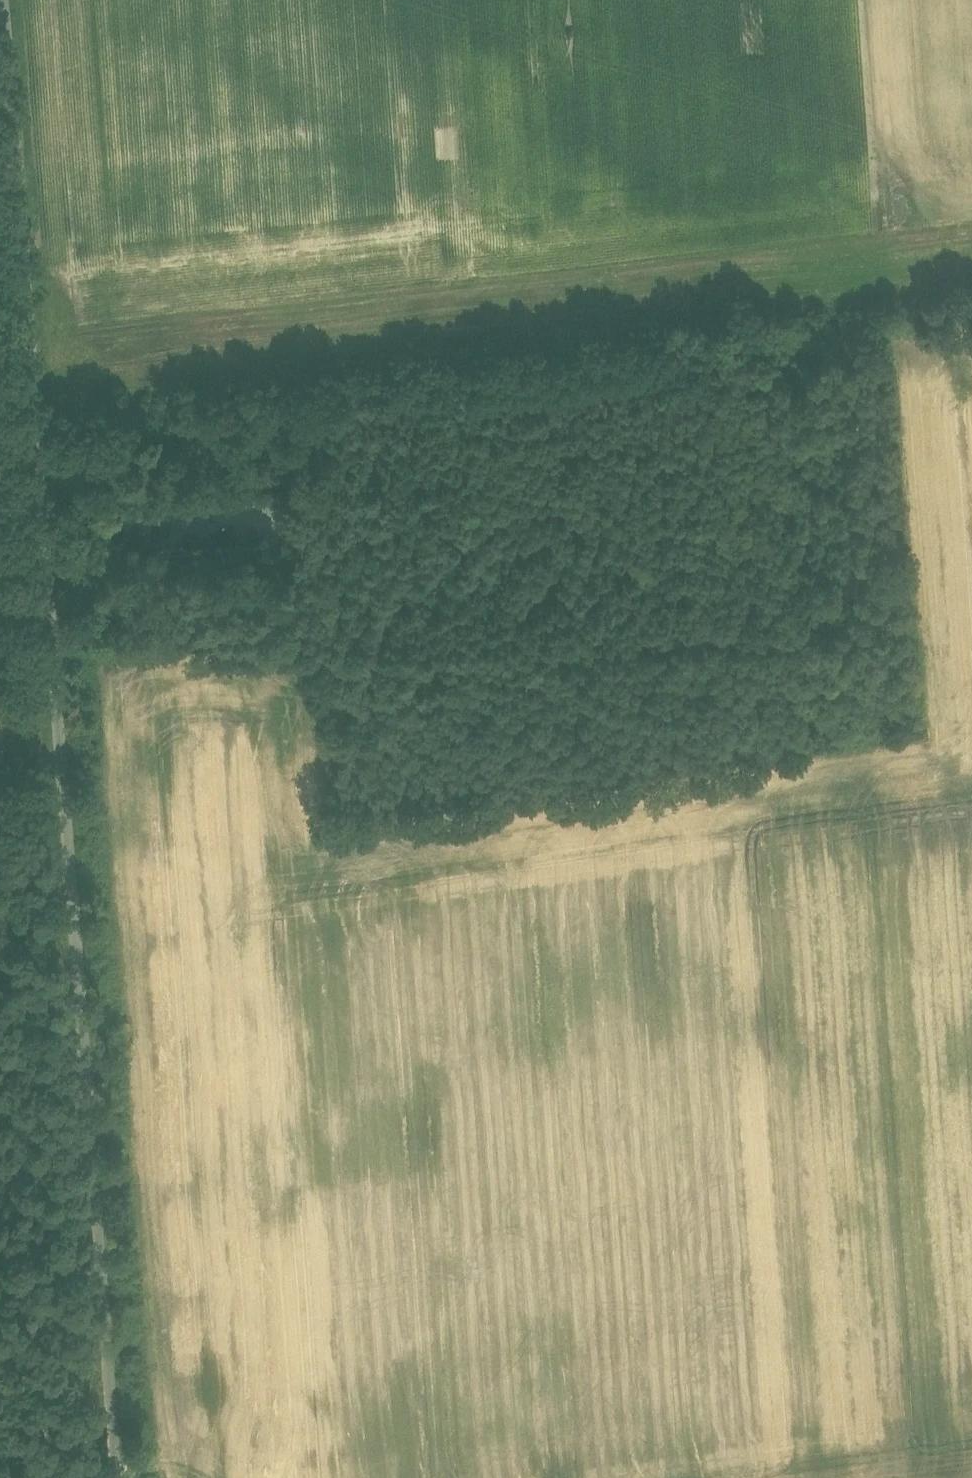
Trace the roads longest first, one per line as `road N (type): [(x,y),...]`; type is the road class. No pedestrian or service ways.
road 1 (unclassified): [(0,34),(118,1477)]

